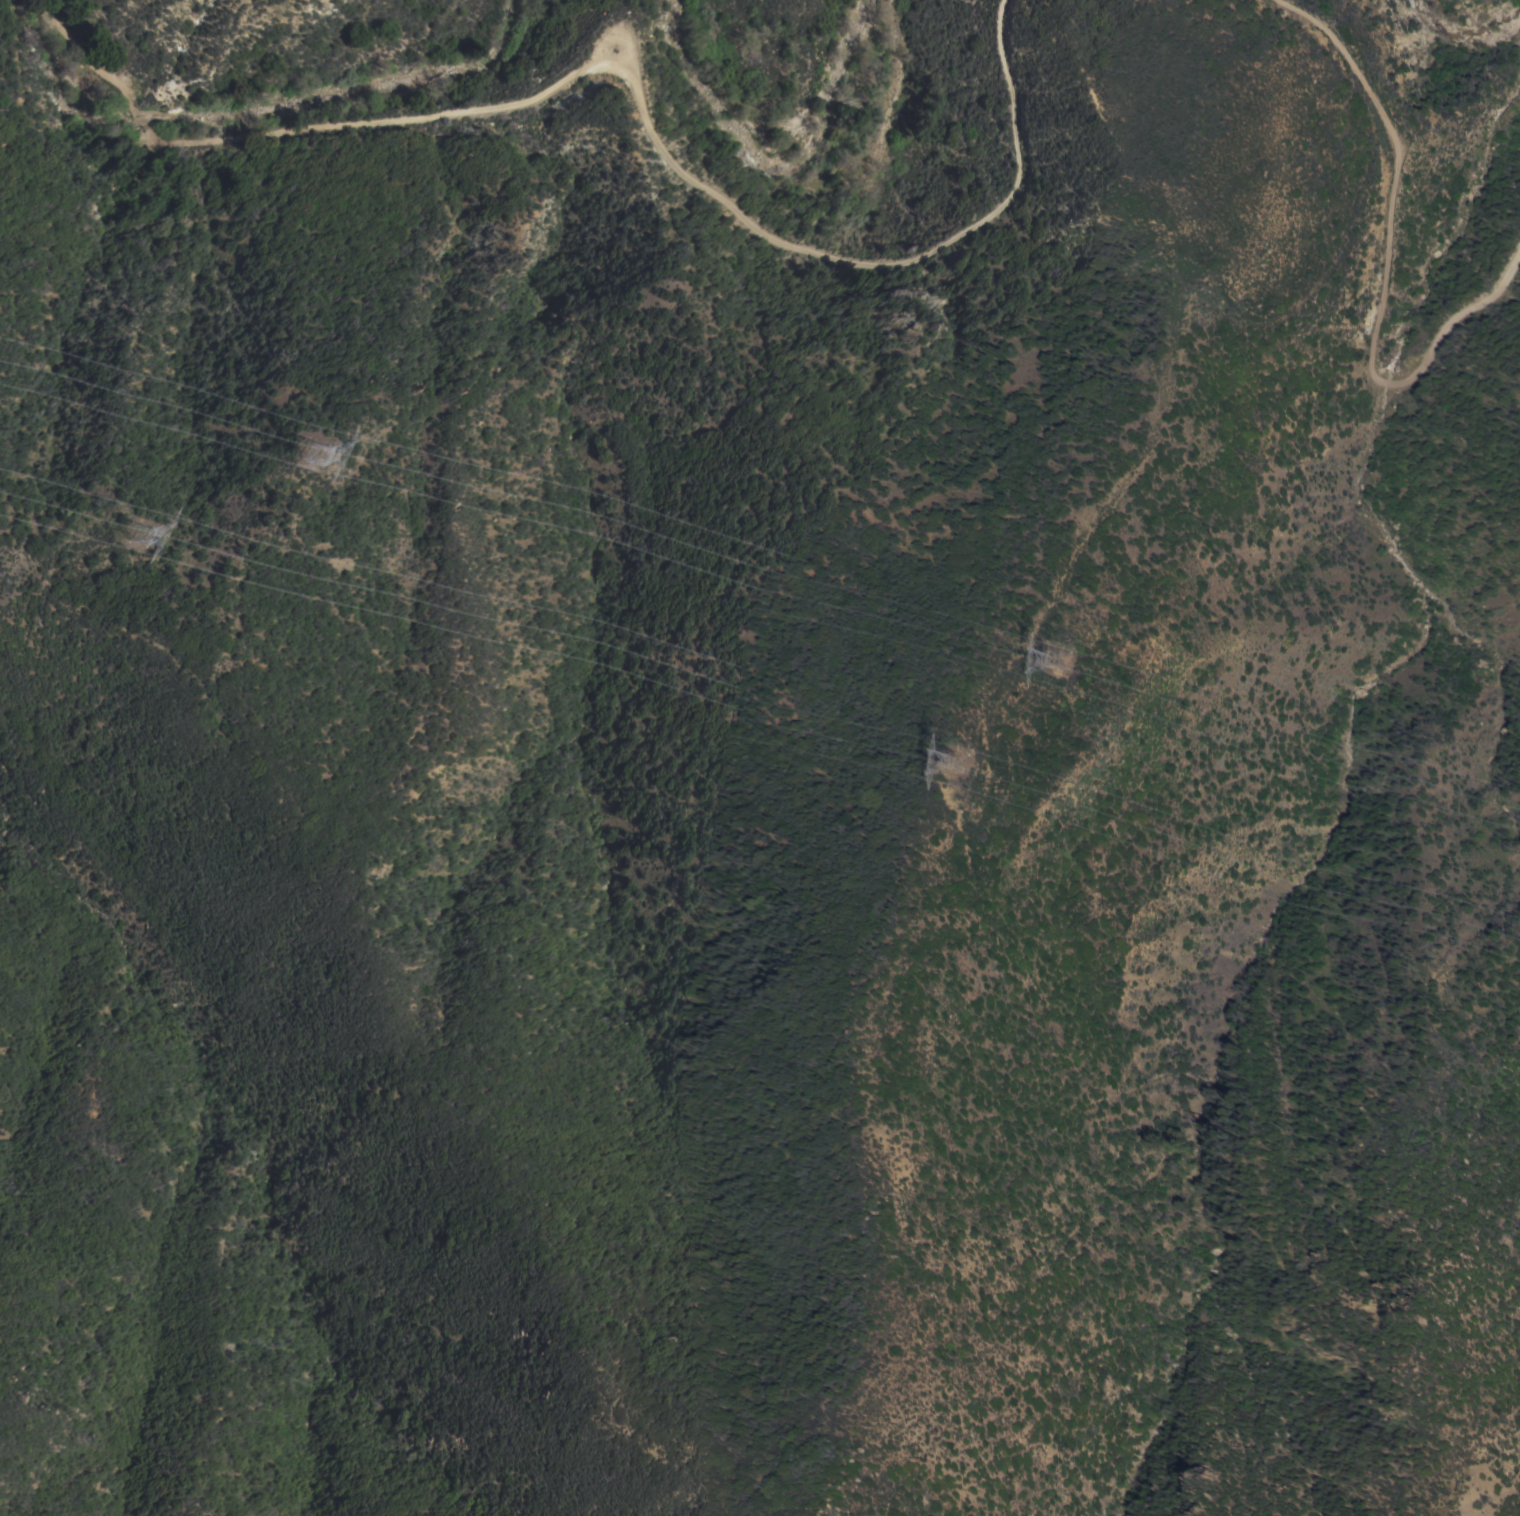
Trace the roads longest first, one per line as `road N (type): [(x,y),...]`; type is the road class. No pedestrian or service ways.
road 1 (track): [(47,0),(140,123),(280,131),(445,115),(535,103),(608,63),(638,85),(665,148),(741,219),(855,265),(956,243),(1026,190),(1029,84),(1009,0)]
road 2 (track): [(1280,0),(1365,84),(1392,217),(1379,367),(1394,383),(1416,379),(1504,284),(1519,252)]

